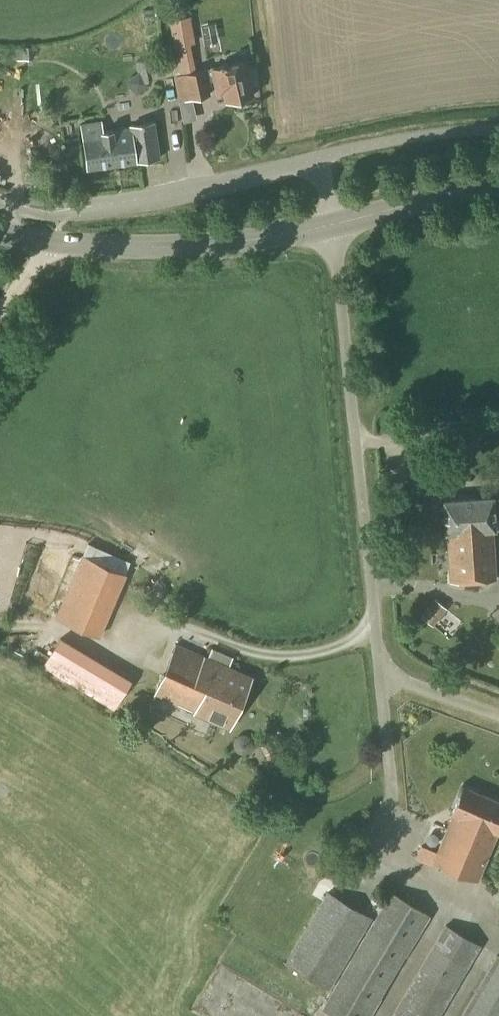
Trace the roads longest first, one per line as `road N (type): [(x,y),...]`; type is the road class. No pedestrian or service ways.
road 1 (unclassified): [(498,715),(382,672),(332,226)]
road 2 (secondary): [(0,231),(110,248),(268,239),(332,226)]
road 3 (unclassified): [(63,211),(171,195),(317,159),(332,226)]
road 4 (secondary): [(332,226),(498,177)]

